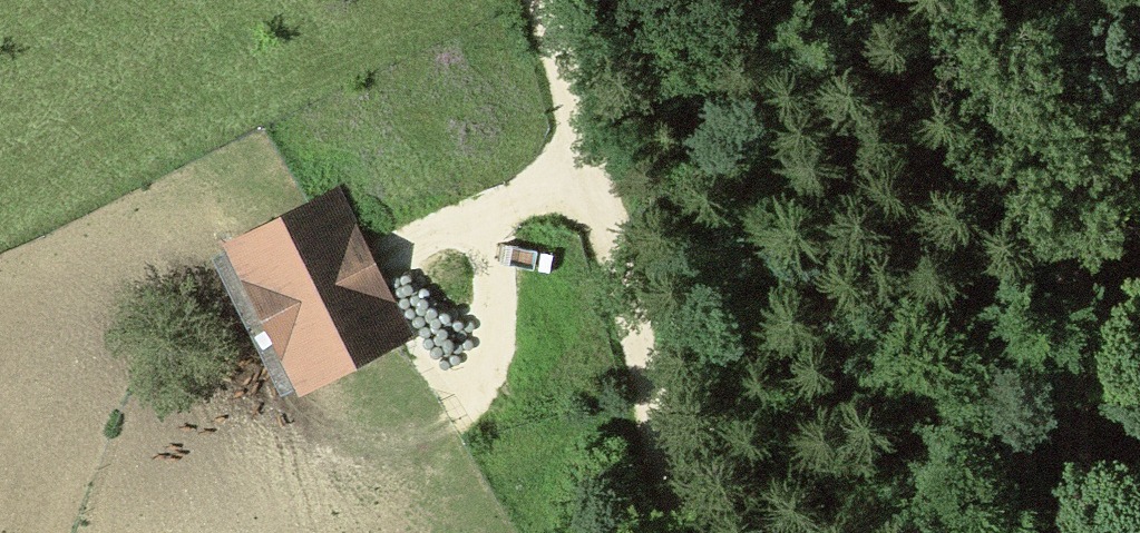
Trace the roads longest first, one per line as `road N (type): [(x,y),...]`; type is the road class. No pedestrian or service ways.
road 1 (trunk): [(1070,0),(0,403)]
road 2 (track): [(540,0),(696,532)]
road 3 (track): [(1139,143),(1097,180),(1074,256),(1061,532)]

